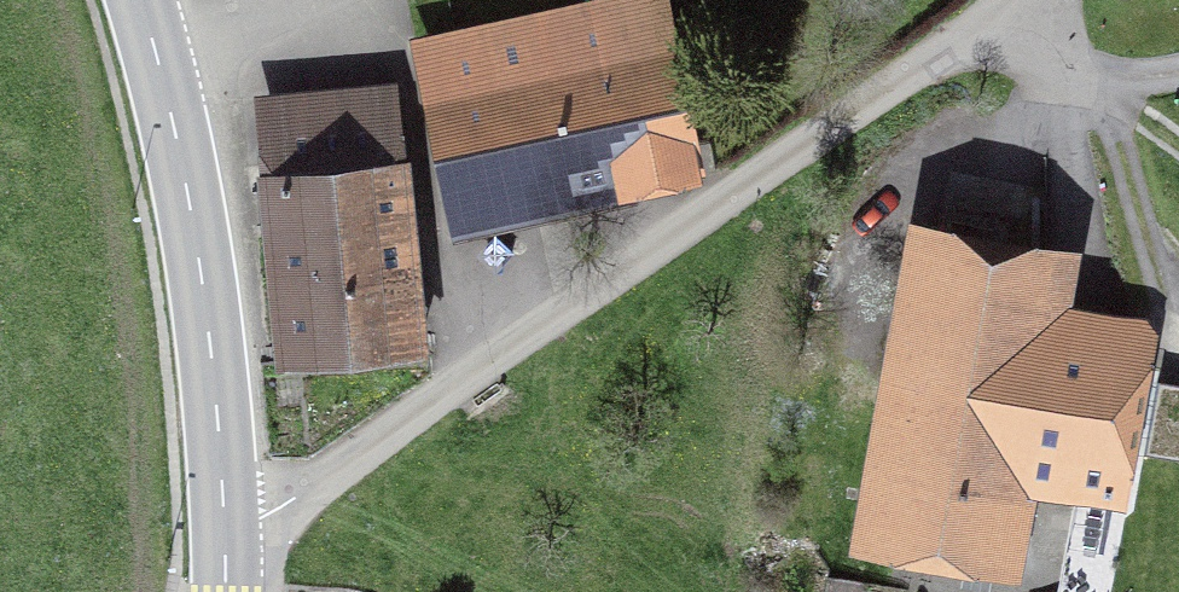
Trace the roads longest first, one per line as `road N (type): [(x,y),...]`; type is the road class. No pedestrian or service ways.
road 1 (unclassified): [(226,530),(289,506),(1014,0)]
road 2 (tertiary): [(226,530),(188,198),(140,0)]

